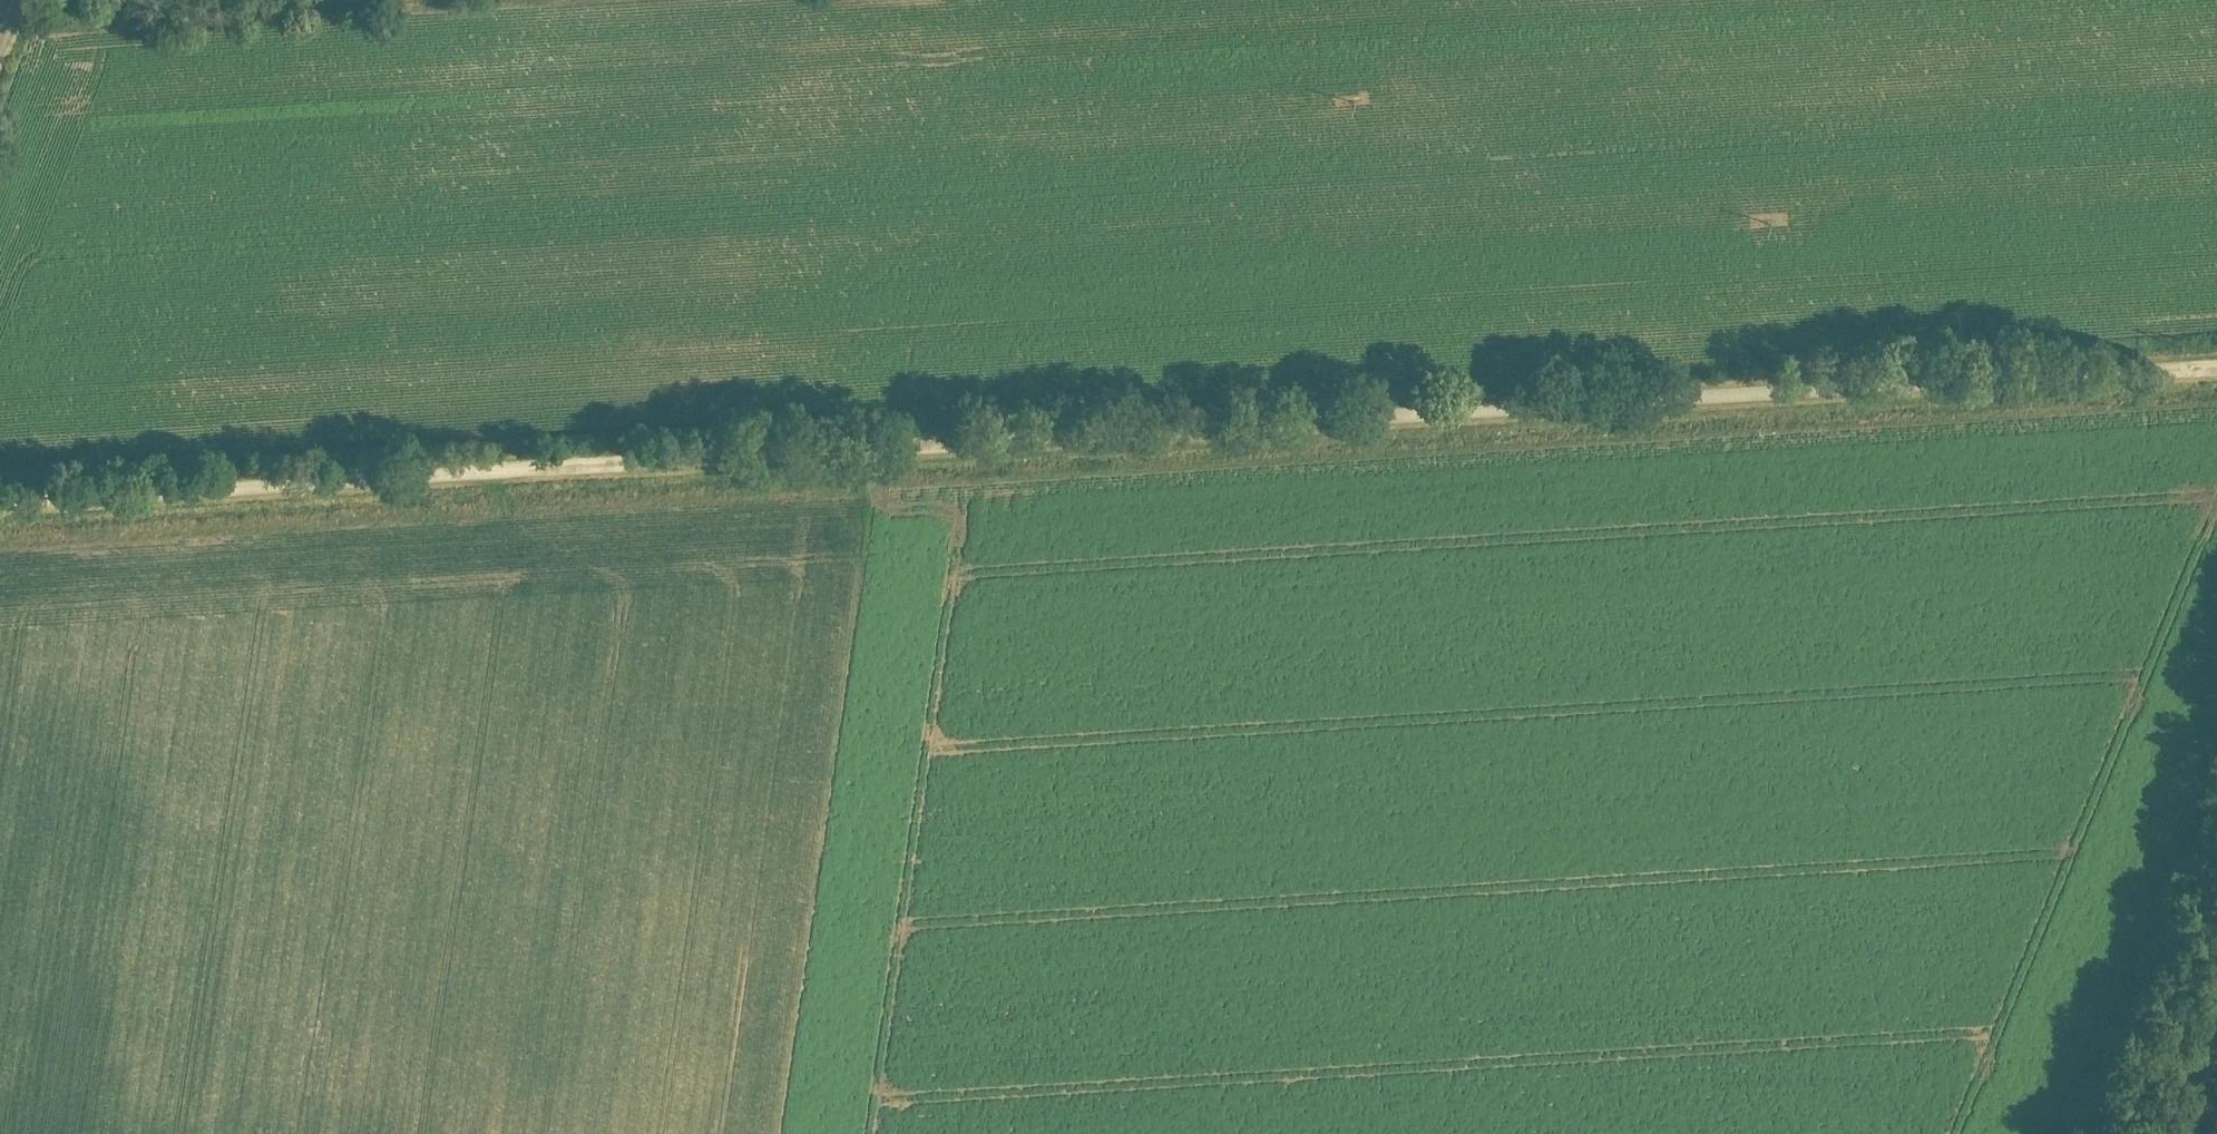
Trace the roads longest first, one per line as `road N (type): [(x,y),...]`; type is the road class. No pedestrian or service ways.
road 1 (track): [(2216,370),(0,490)]

